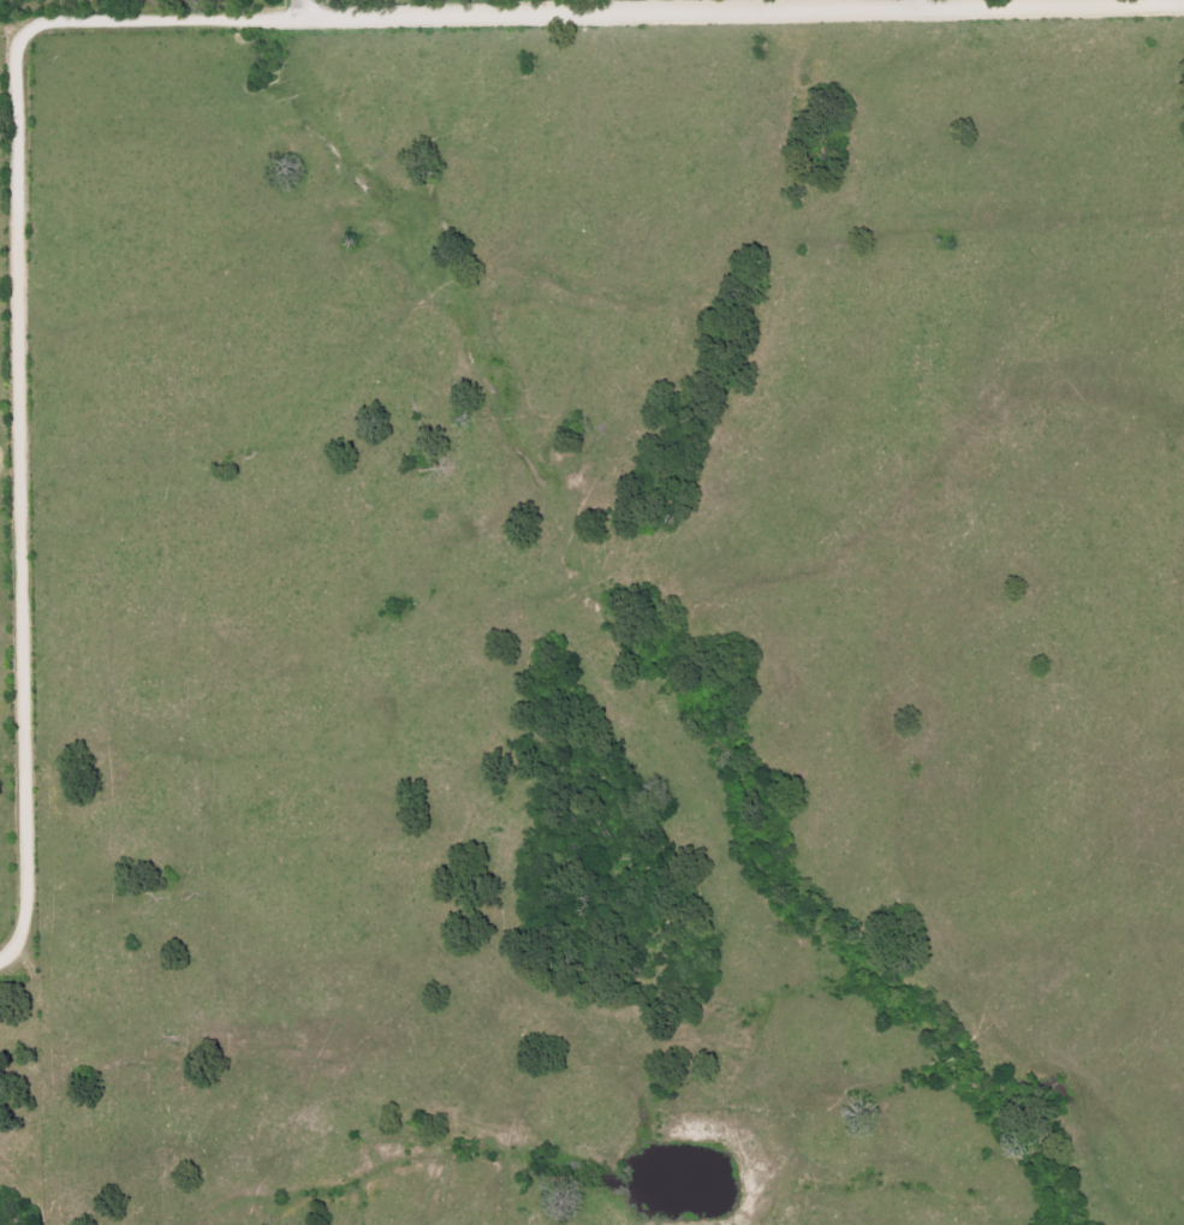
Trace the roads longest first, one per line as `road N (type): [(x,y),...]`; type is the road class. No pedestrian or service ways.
road 1 (residential): [(1,962),(24,917),(12,75),(13,53),(29,29),(1183,3)]

